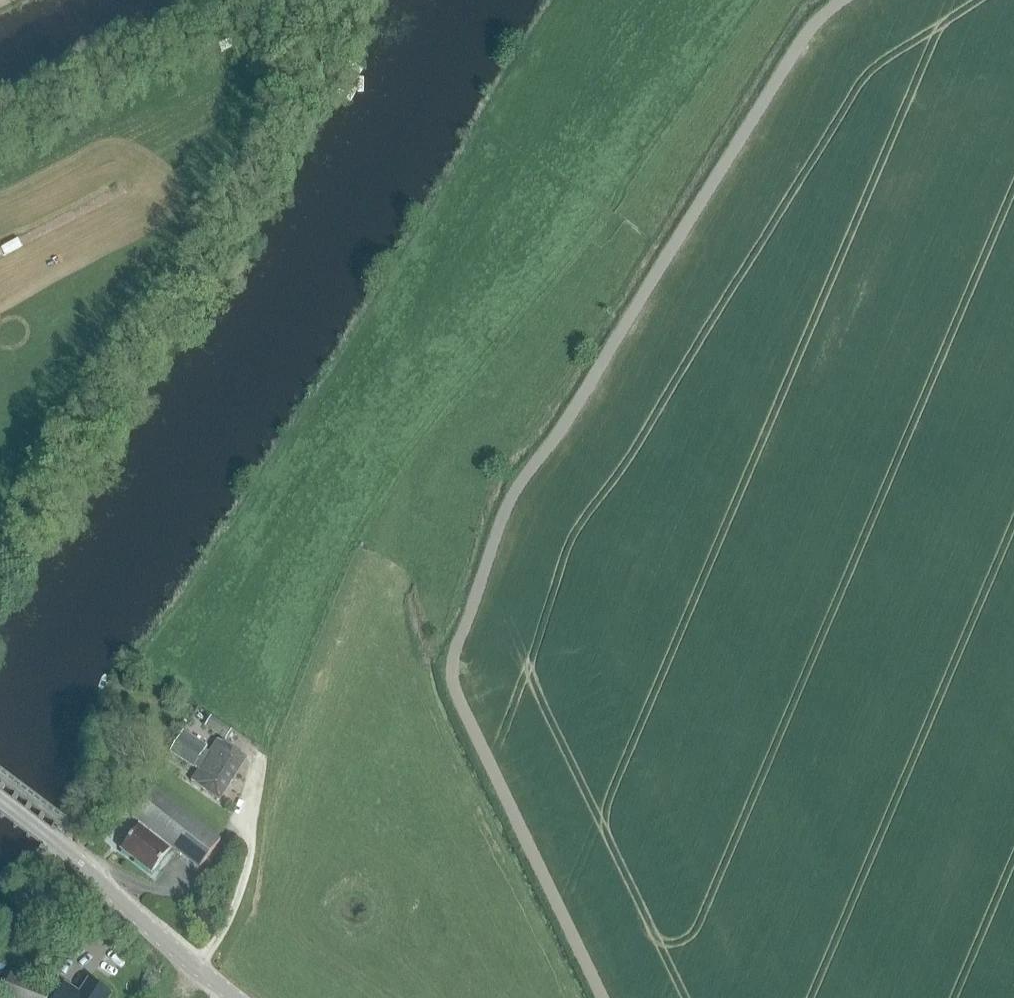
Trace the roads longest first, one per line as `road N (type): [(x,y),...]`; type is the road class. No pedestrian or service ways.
road 1 (tertiary): [(235,997),(0,801)]

